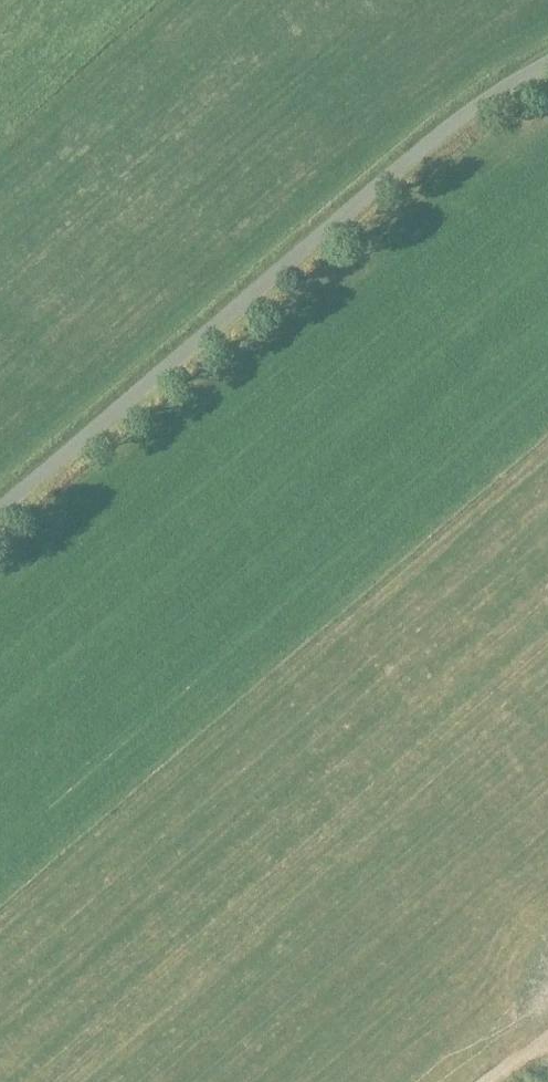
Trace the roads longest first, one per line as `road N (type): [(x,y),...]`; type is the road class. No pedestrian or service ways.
road 1 (unclassified): [(0,508),(457,120),(547,62)]

